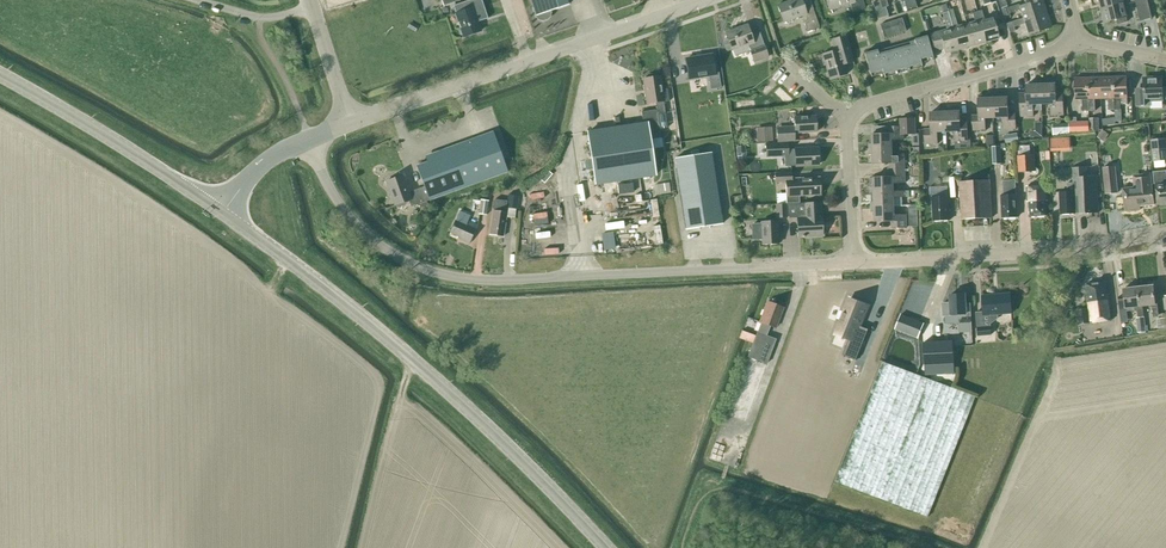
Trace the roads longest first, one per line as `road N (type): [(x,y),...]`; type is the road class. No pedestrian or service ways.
road 1 (unclassified): [(856,264),(503,280),(447,275),(393,253),(360,228),(329,187),(309,140)]
road 2 (primary): [(605,547),(442,386),(223,213)]
road 3 (tertiary): [(351,123),(709,0)]
road 4 (unclassified): [(856,264),(1067,252),(1165,233)]
road 5 (primary): [(223,213),(0,74)]
road 6 (residential): [(841,115),(1079,44)]
road 7 (residential): [(856,264),(841,115)]
road 8 (unclassified): [(351,123),(312,8)]

